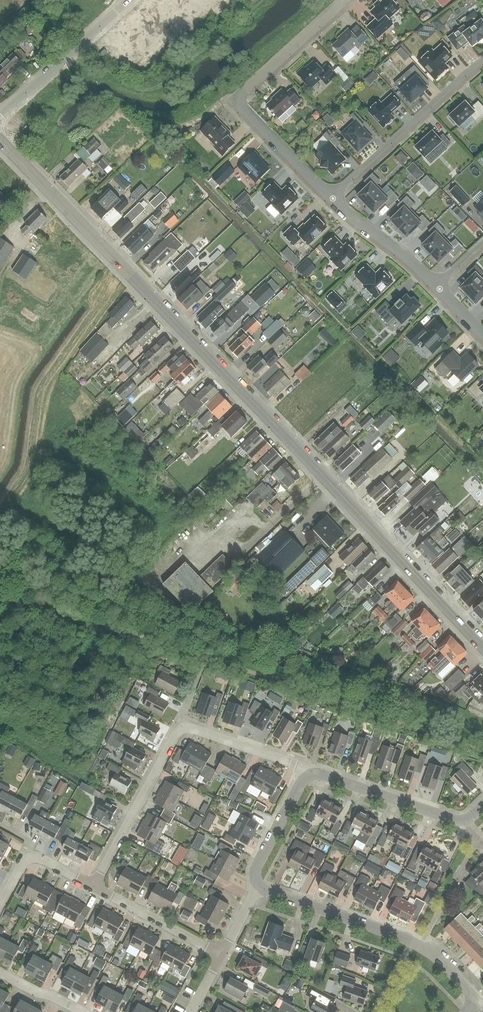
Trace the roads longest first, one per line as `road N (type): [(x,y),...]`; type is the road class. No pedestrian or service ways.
road 1 (tertiary): [(482,647),(0,141)]
road 2 (unclassified): [(93,887),(182,730),(307,769)]
road 3 (unclassified): [(330,198),(236,103),(344,0)]
road 4 (unclassified): [(475,993),(408,939),(258,885)]
road 5 (unclassified): [(482,60),(330,198)]
road 6 (unclassified): [(307,769),(452,820),(482,805)]
road 7 (unclassified): [(0,115),(128,1)]
road 8 (unclassified): [(221,955),(93,887)]
road 9 (unclassified): [(436,286),(330,198)]
road 10 (unclassified): [(258,885),(258,860),(307,769)]
road 11 (unclassified): [(93,887),(31,857),(0,905)]

